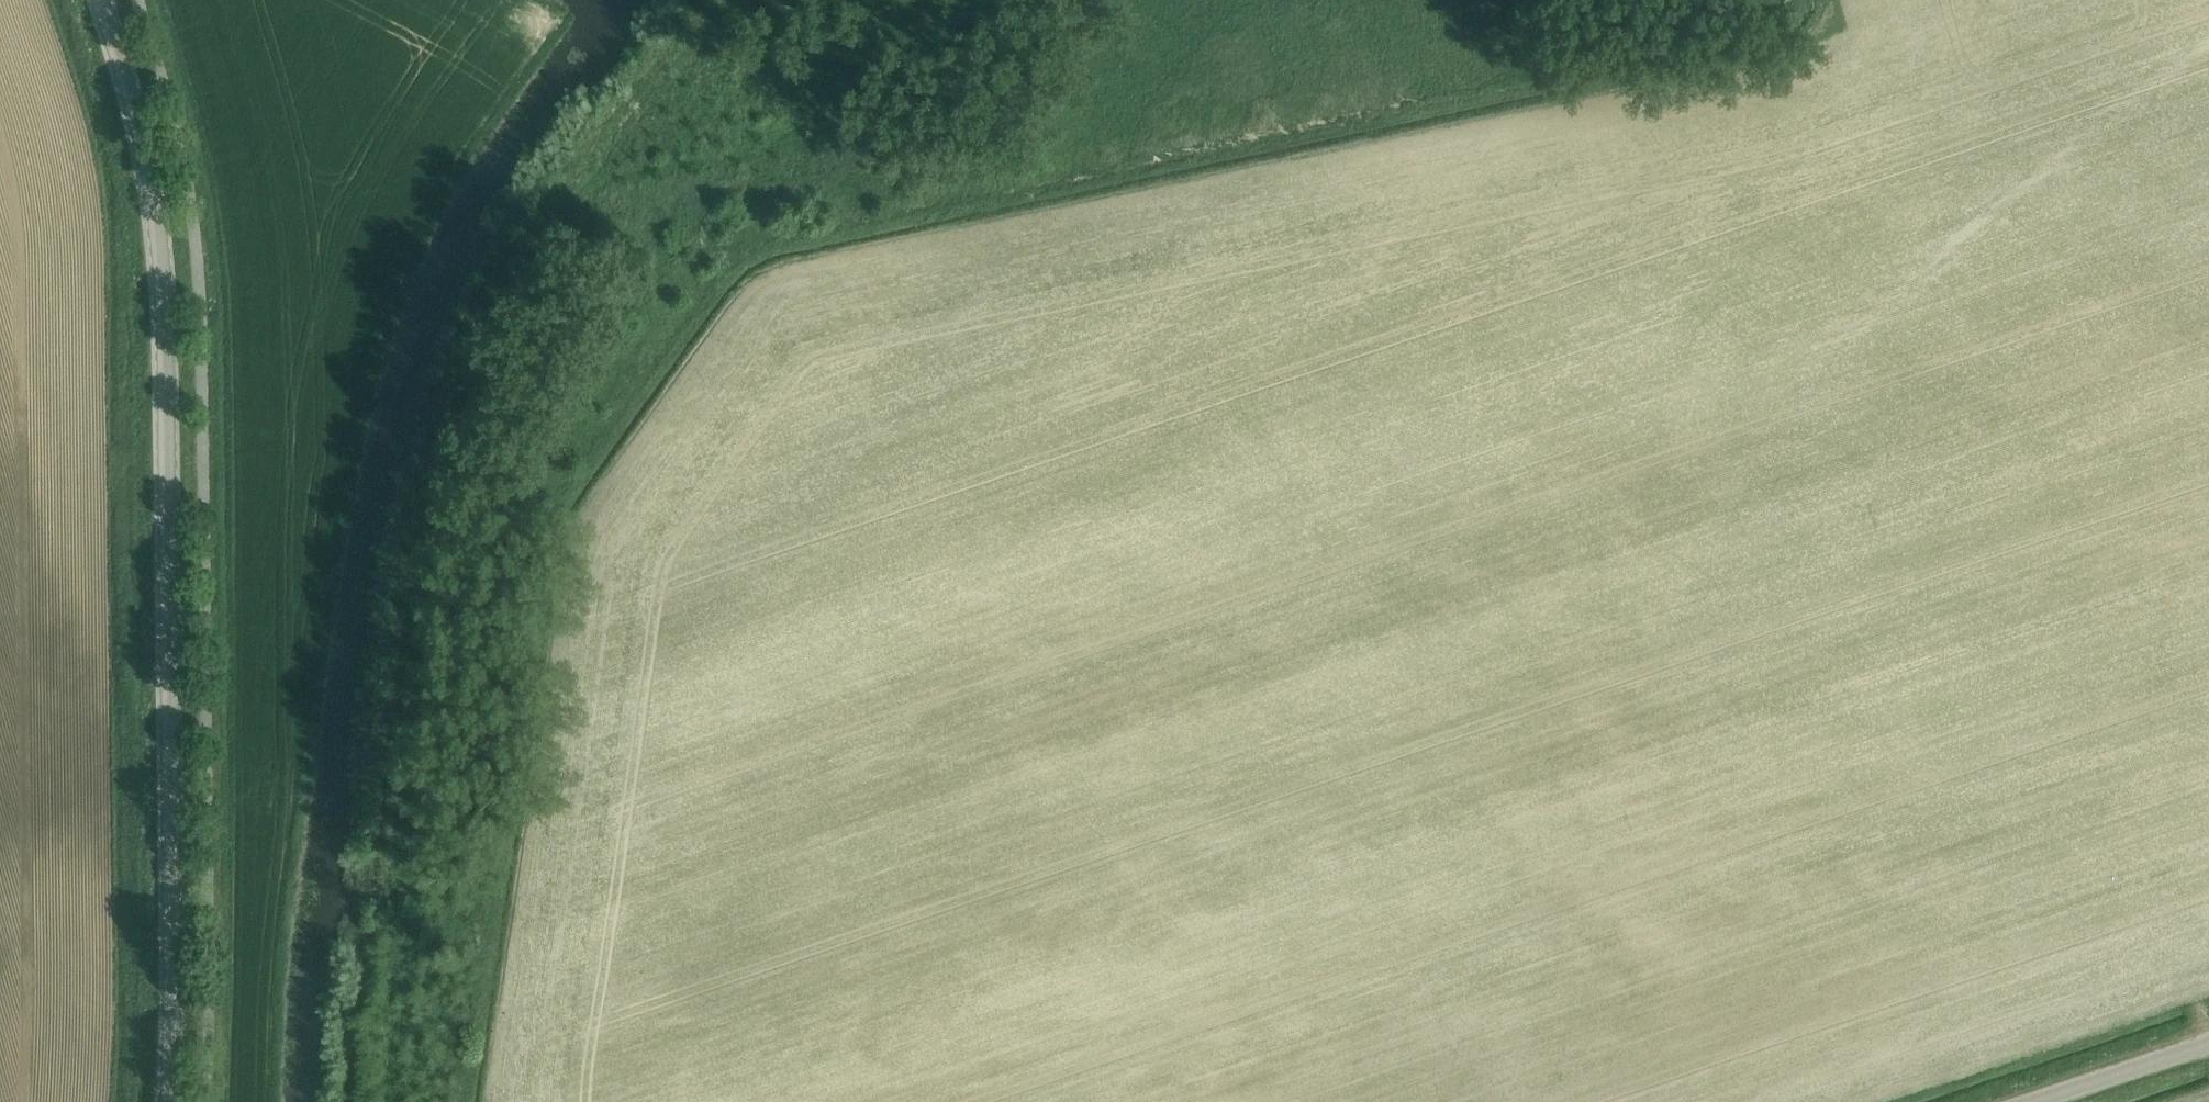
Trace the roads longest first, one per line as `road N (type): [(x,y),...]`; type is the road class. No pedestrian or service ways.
road 1 (tertiary): [(168,1101),(162,291),(136,109),(101,0)]
road 2 (unclassified): [(2022,1101),(2208,1039)]

